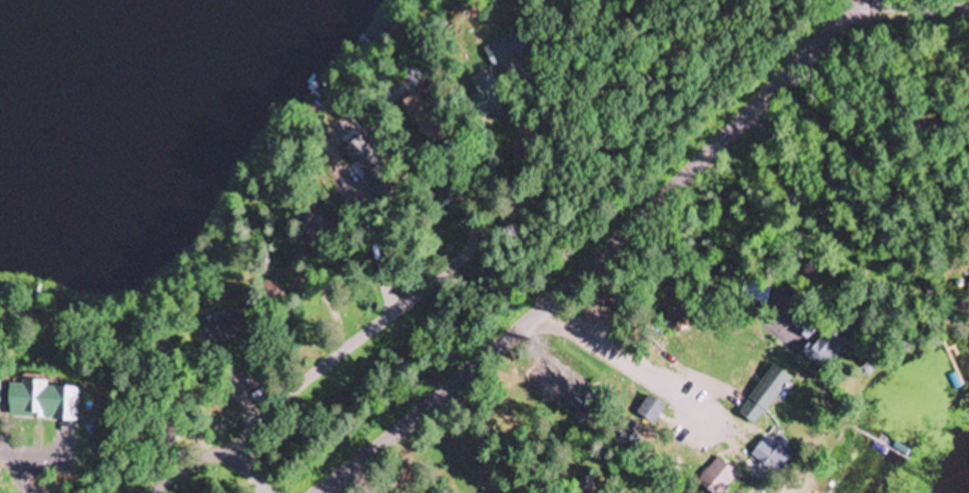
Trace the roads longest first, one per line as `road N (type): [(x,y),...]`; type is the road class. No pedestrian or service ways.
road 1 (residential): [(326,492),(512,343),(861,0)]
road 2 (residential): [(142,492),(369,324)]
road 3 (residential): [(627,233),(759,414)]

